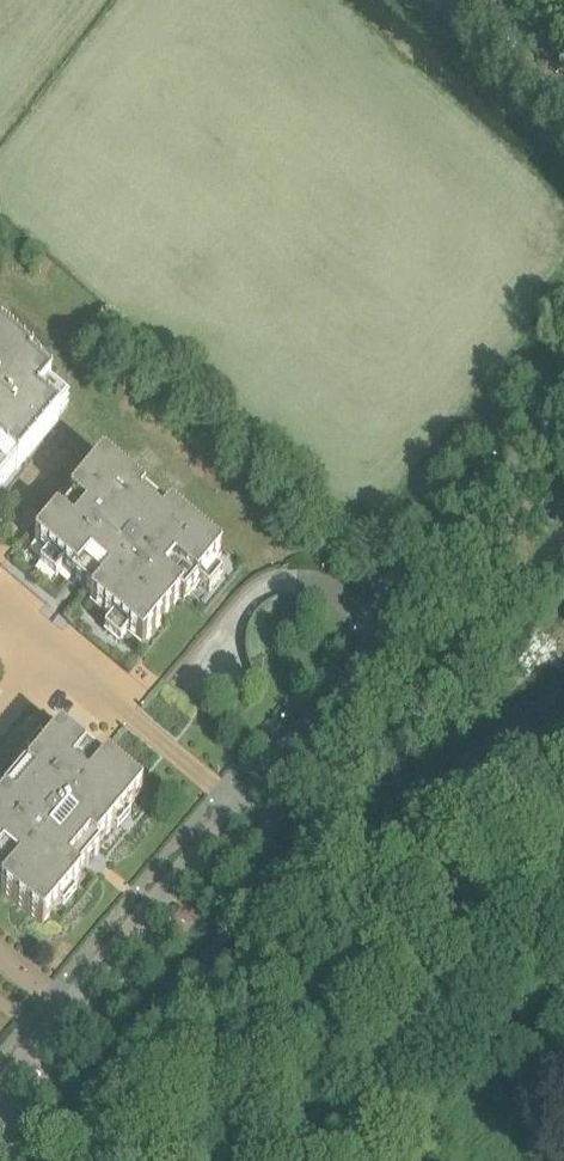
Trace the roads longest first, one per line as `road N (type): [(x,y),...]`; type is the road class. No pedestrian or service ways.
road 1 (residential): [(563,408),(64,1008)]
road 2 (residential): [(444,0),(563,114)]

